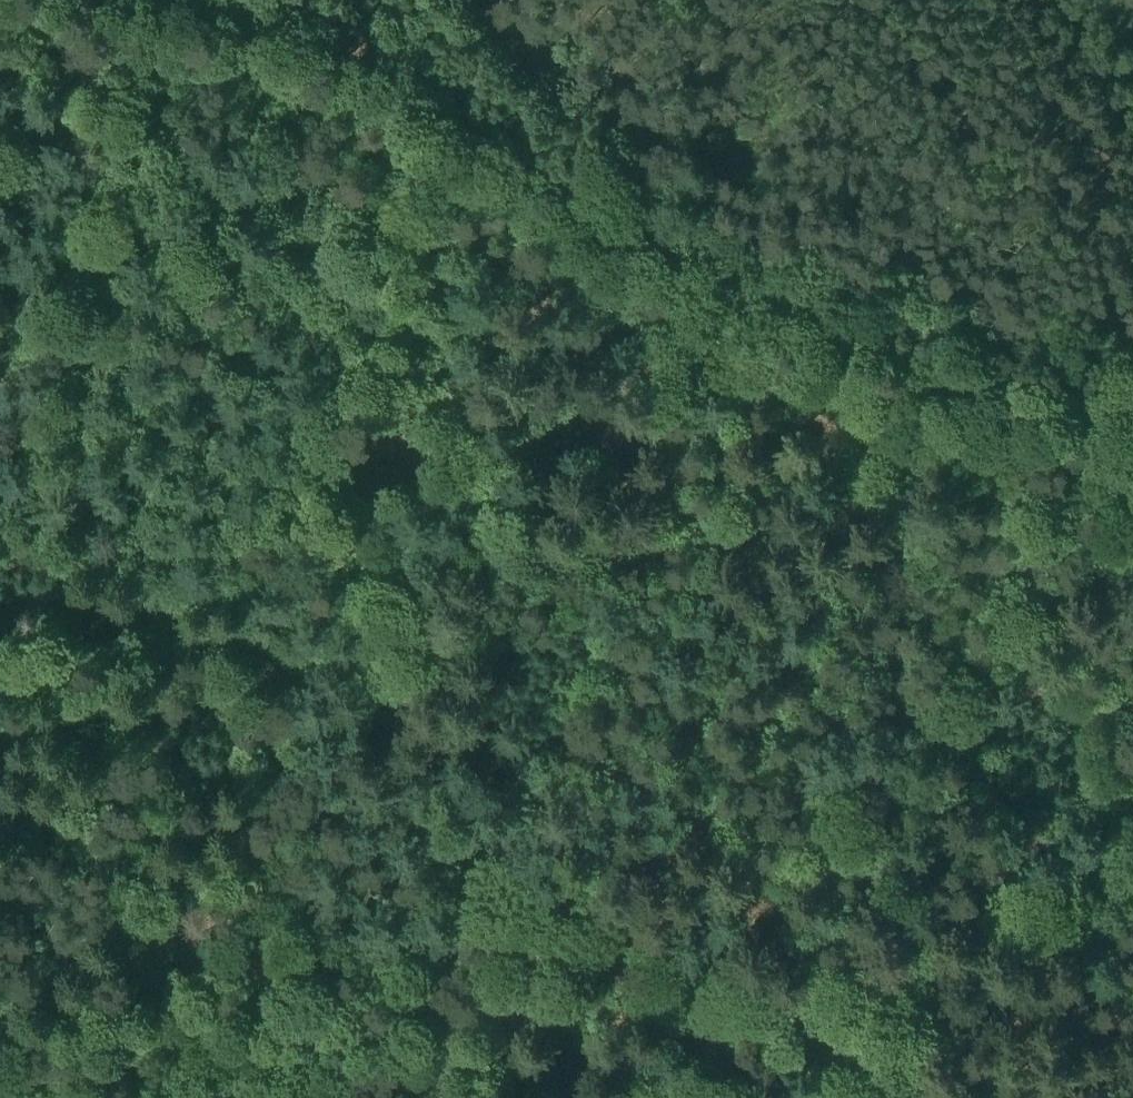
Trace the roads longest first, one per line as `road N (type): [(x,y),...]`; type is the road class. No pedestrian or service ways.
road 1 (track): [(298,0),(430,61),(678,260),(759,310),(926,379),(1013,403),(1132,418)]

